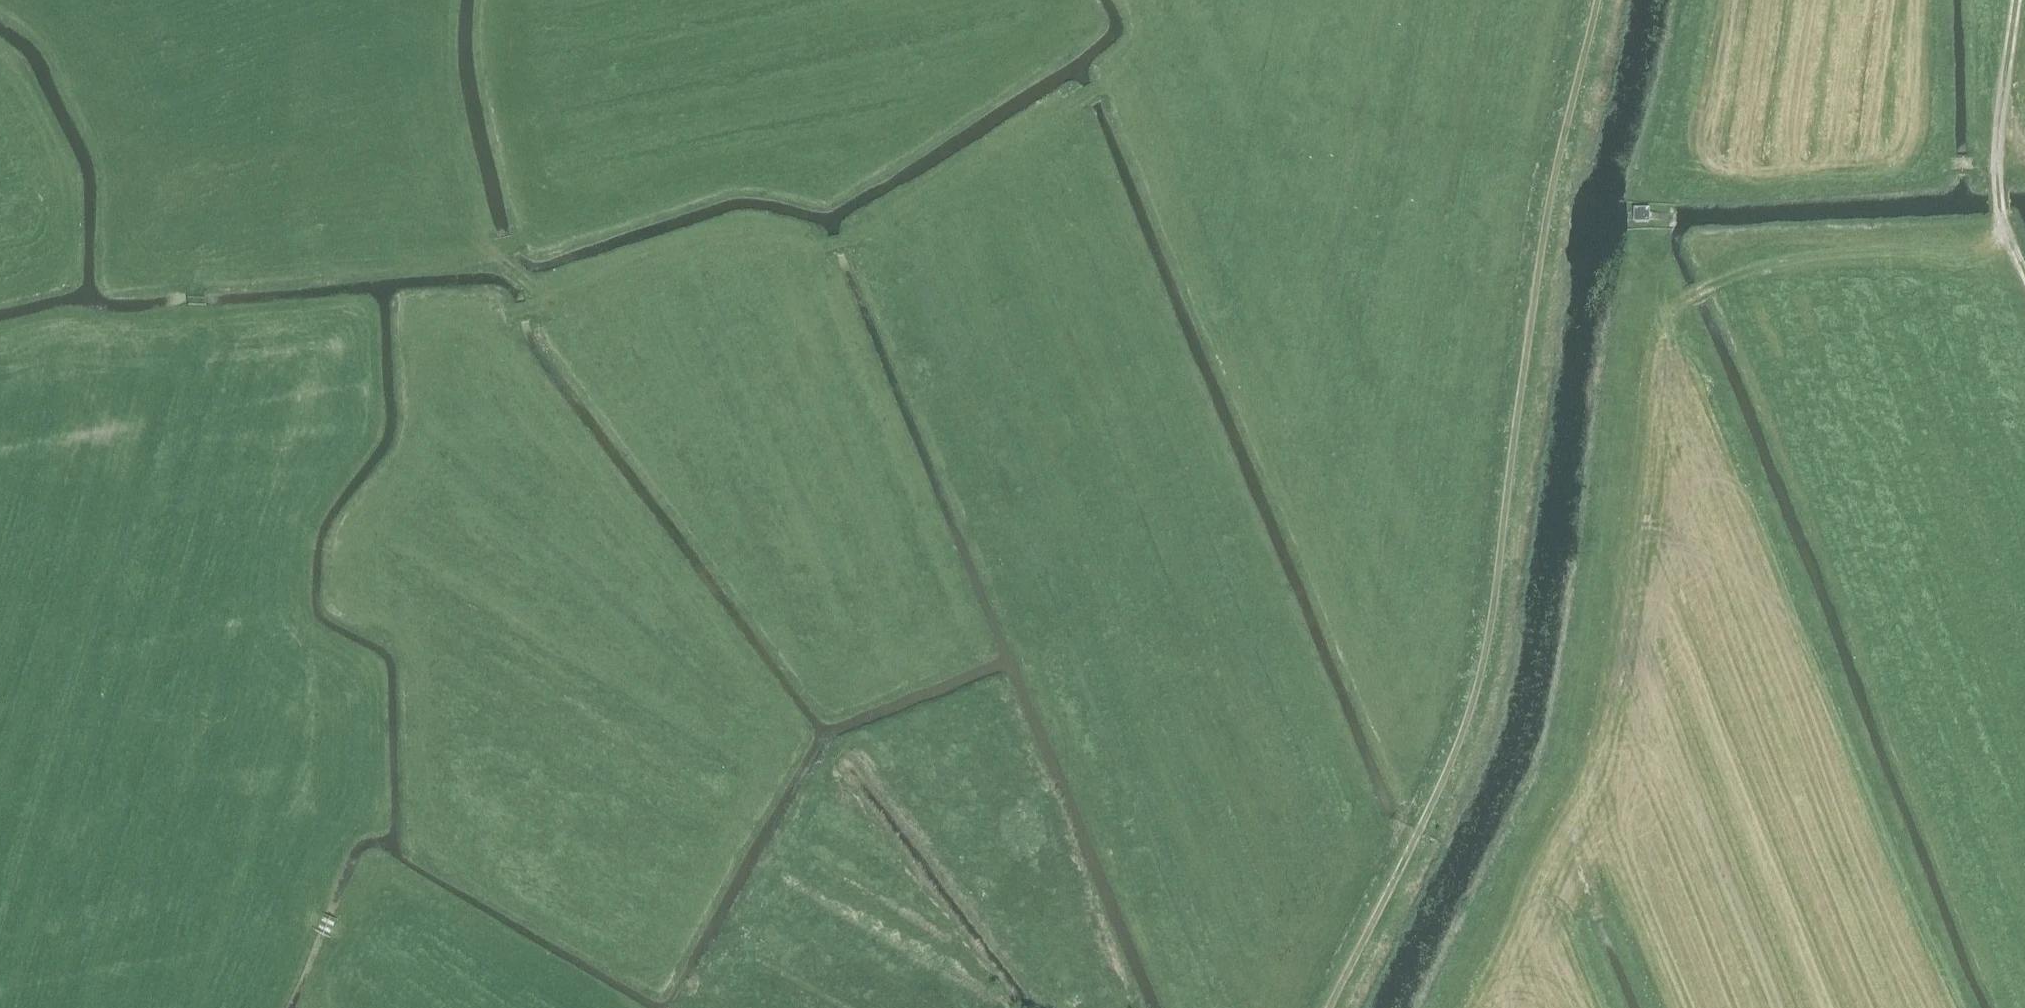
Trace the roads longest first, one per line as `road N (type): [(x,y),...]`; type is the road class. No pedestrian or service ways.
road 1 (track): [(1665,307),(1736,271),(1961,242),(2002,226)]
road 2 (track): [(2024,277),(2002,226),(1996,161),(2019,0)]

